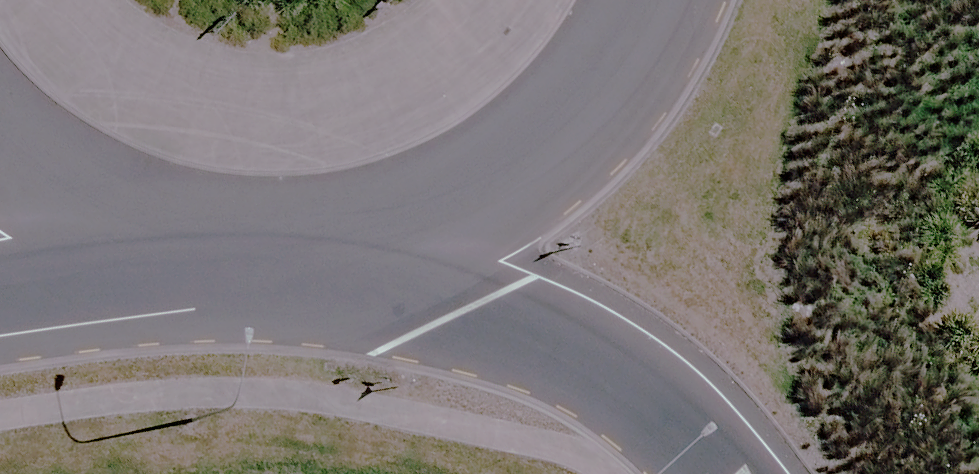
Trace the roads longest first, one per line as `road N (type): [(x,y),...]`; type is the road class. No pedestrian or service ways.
road 1 (motorway): [(718,473),(674,423),(508,307),(381,241)]
road 2 (secondary): [(631,0),(584,92),(493,182),(381,241)]
road 3 (secondary): [(184,259),(50,215),(0,177)]
road 4 (secondary): [(381,241),(283,262),(184,259)]
road 5 (secondary): [(184,259),(0,295)]

